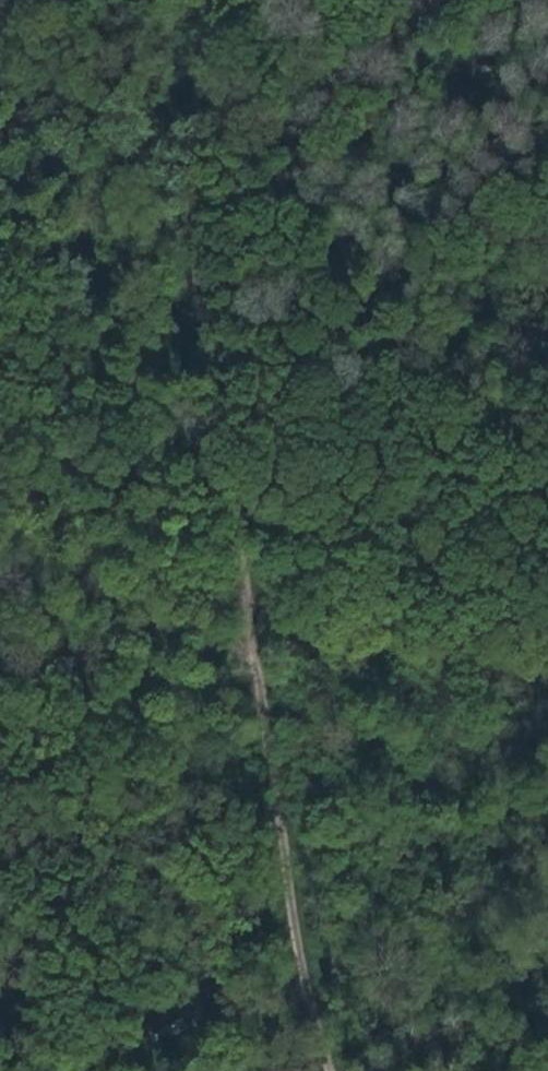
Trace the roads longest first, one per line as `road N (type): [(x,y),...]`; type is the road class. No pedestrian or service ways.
road 1 (track): [(331,1070),(294,925),(246,558),(179,197),(173,113),(226,0)]
road 2 (track): [(260,682),(0,636)]

